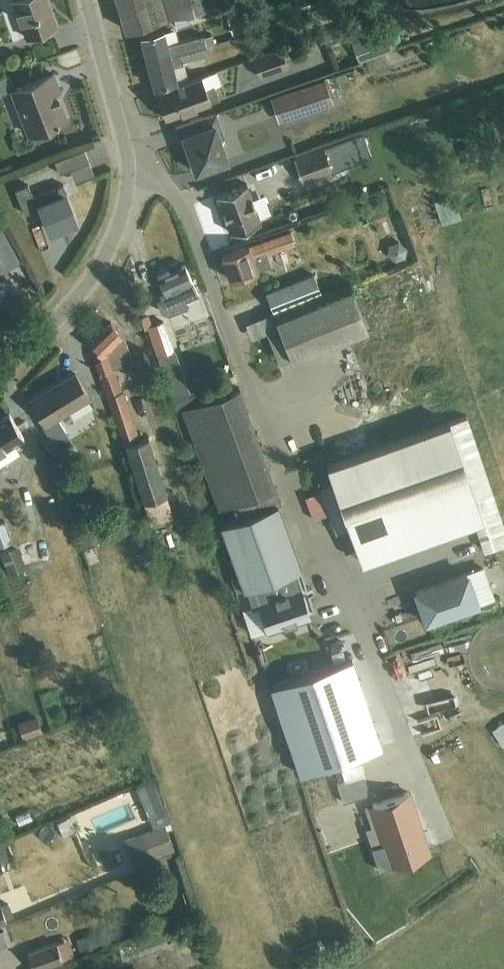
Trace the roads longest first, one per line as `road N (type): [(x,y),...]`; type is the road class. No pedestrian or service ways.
road 1 (residential): [(130,167),(161,175),(186,207),(440,833)]
road 2 (residential): [(0,366),(69,307),(98,266),(116,232),(130,167)]
road 3 (residential): [(130,167),(88,0)]

